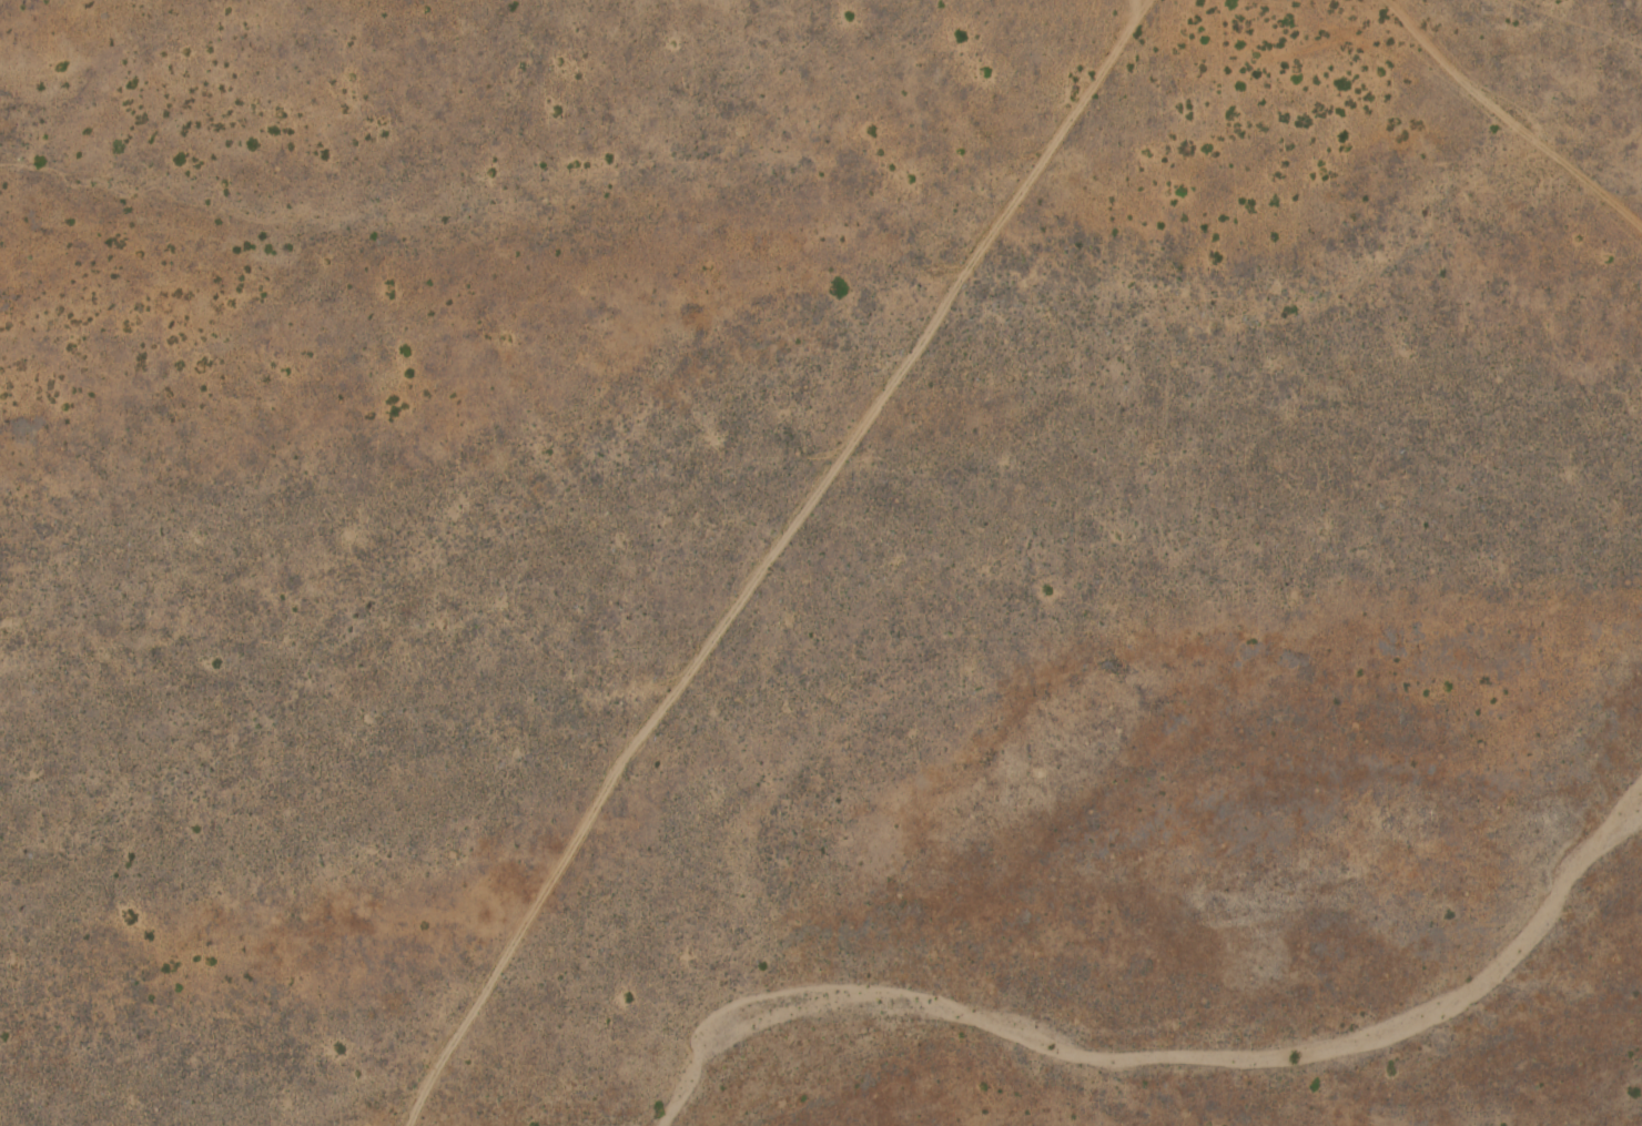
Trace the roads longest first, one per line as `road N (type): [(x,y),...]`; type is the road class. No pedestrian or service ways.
road 1 (residential): [(1641,226),(1523,106),(1305,0)]

